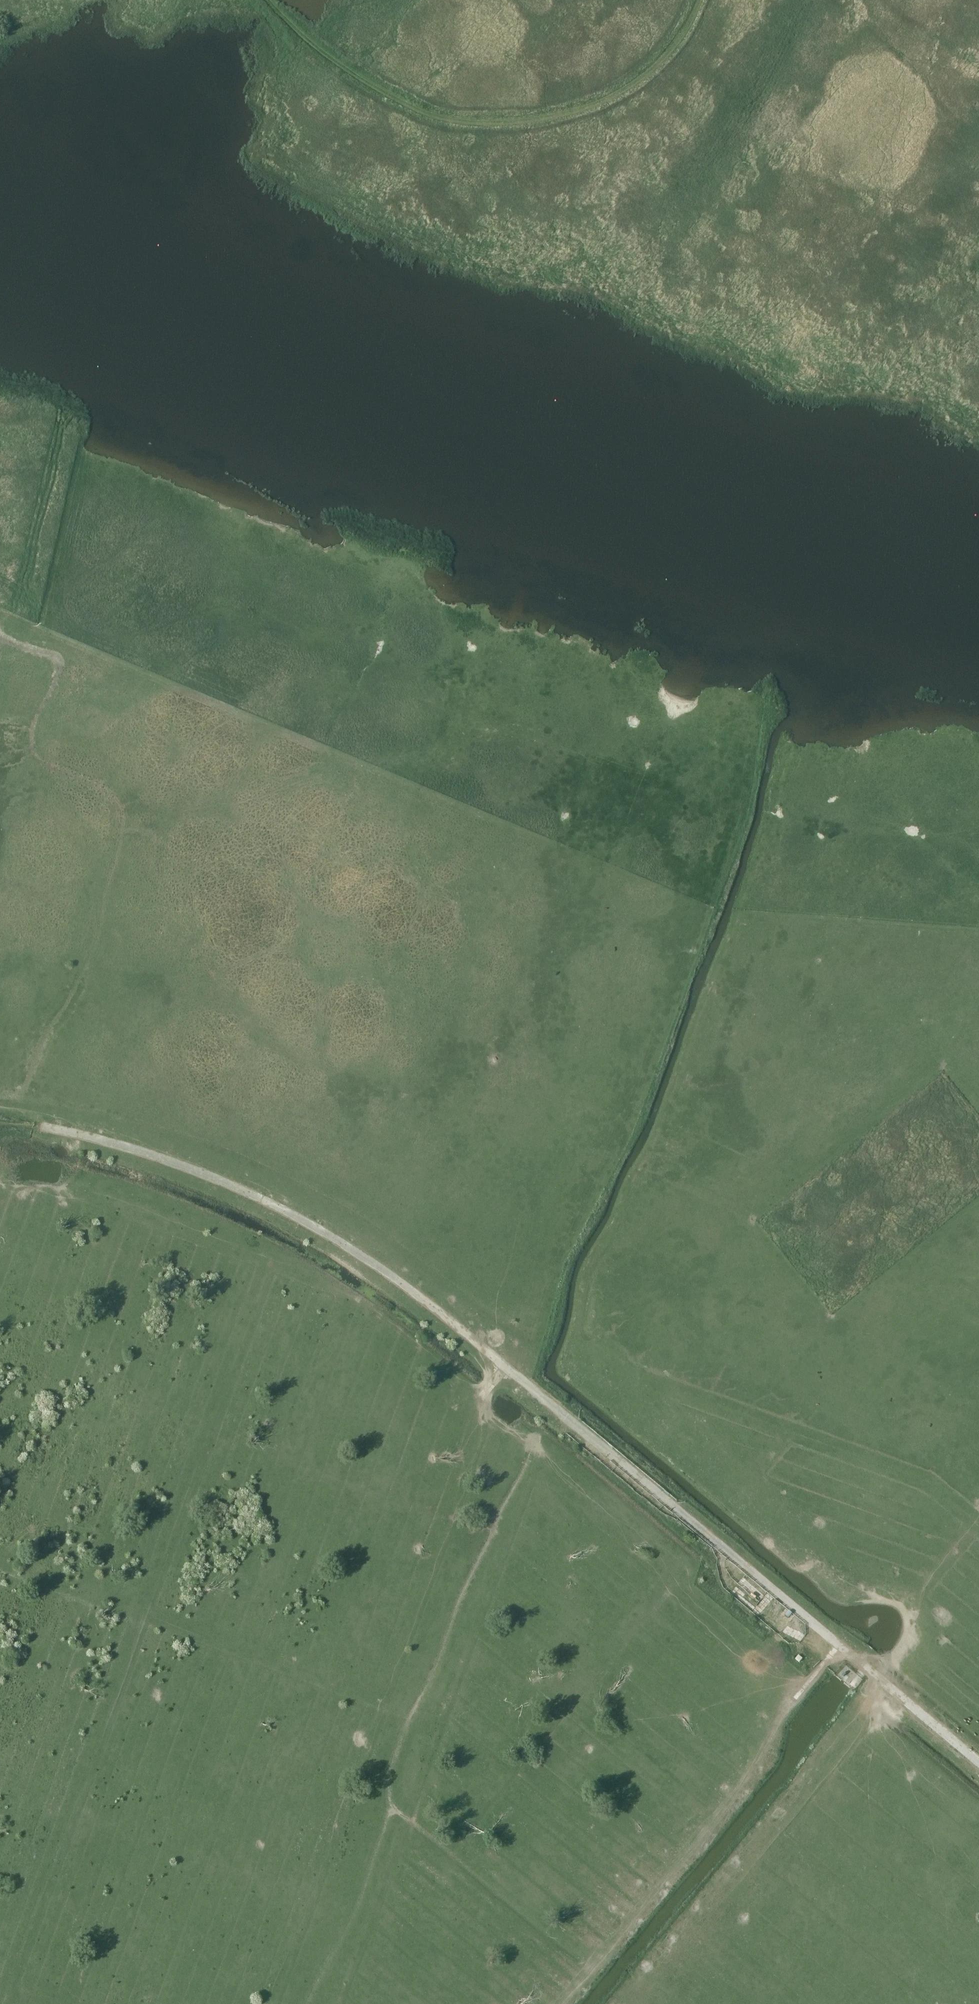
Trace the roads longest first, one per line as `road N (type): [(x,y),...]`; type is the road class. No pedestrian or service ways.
road 1 (track): [(699,0),(664,59),(612,96),(559,115),(491,123),(440,118),(375,87),(271,0)]
road 2 (track): [(568,2003),(696,1848),(796,1694),(839,1644)]

